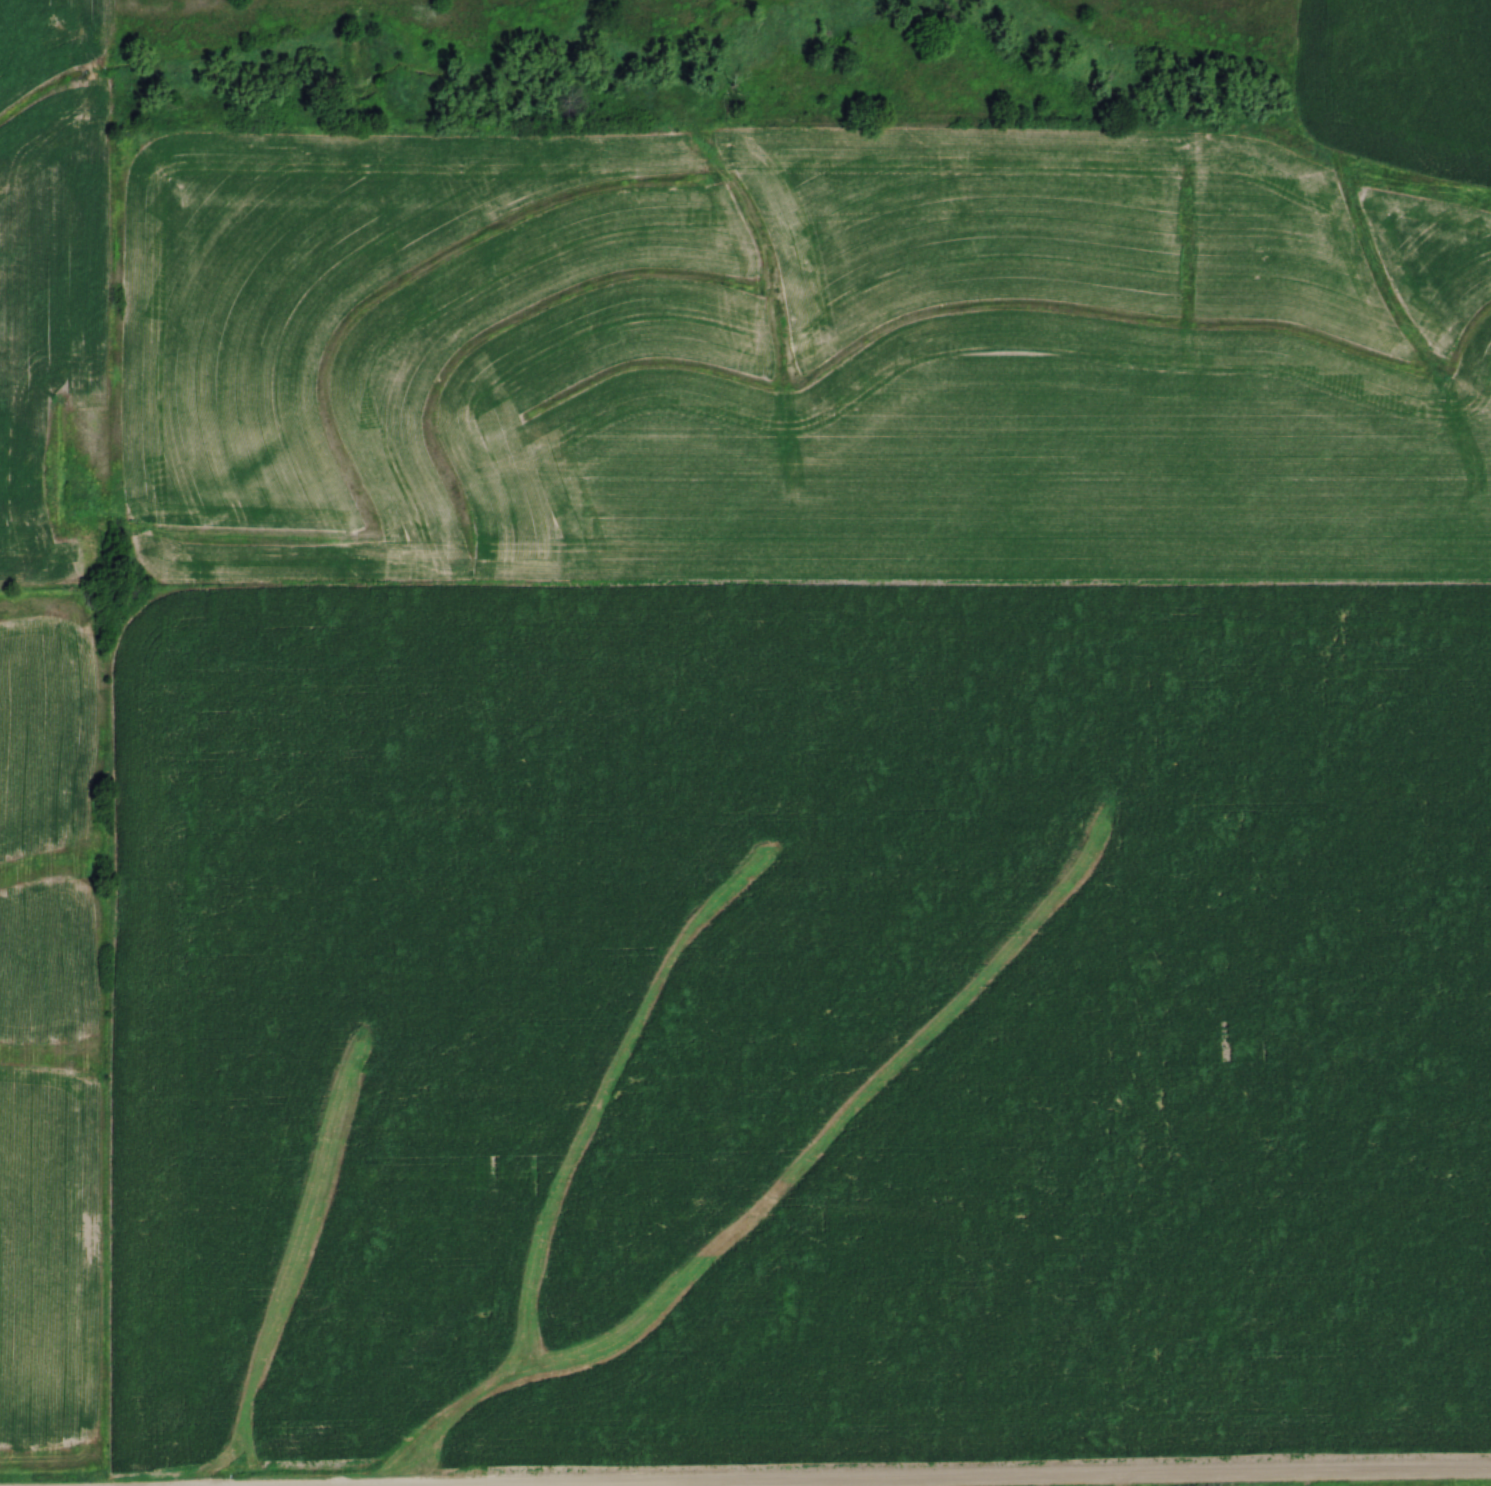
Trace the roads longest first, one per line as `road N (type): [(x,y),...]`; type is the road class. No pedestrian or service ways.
road 1 (residential): [(581,1485),(1490,1468)]

